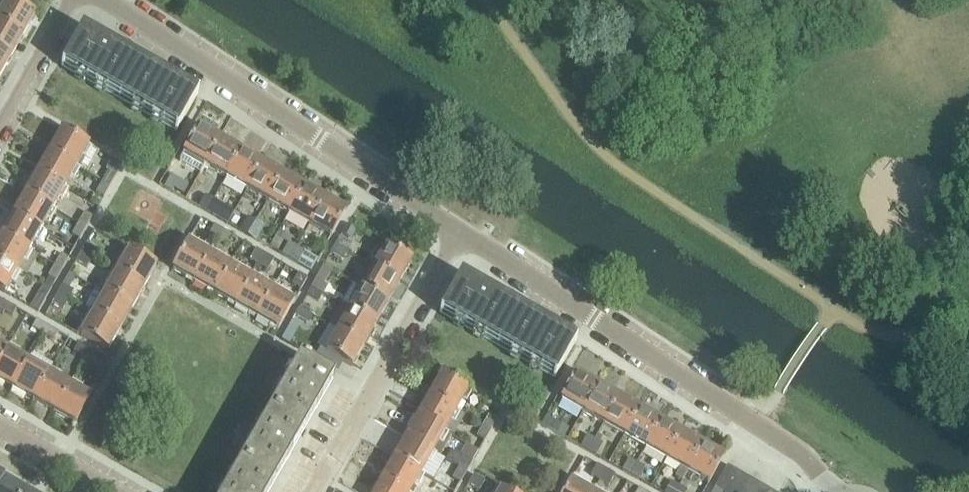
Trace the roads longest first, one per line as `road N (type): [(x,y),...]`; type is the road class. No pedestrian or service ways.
road 1 (residential): [(834,491),(805,456),(460,232)]
road 2 (residential): [(460,232),(104,0)]
road 3 (residential): [(313,491),(460,232)]
road 4 (residential): [(0,125),(71,0)]
road 5 (residential): [(114,491),(0,427)]

